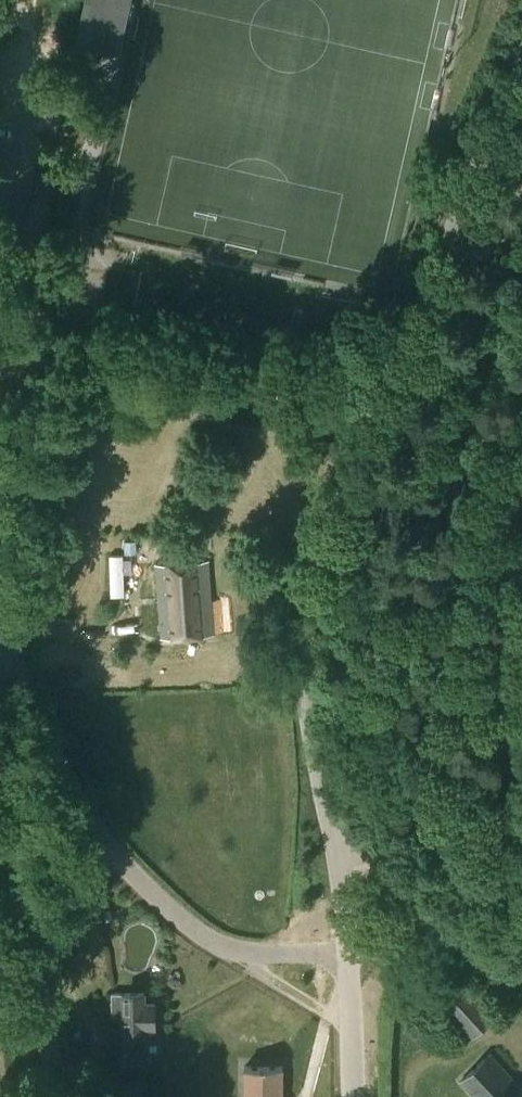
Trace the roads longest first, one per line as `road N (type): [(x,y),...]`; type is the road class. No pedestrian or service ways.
road 1 (unclassified): [(332,829),(307,707),(312,586),(521,64)]
road 2 (unclassified): [(347,946),(242,950),(187,925),(92,822),(28,697)]
road 3 (track): [(60,1096),(14,828)]
road 4 (residential): [(480,932),(332,829)]
road 5 (unclassified): [(0,325),(23,156)]
road 6 (residential): [(356,1096),(347,946)]
road 7 (unclassified): [(14,828),(2,729),(11,704),(28,697)]
road 8 (residential): [(347,946),(418,927),(480,932)]

